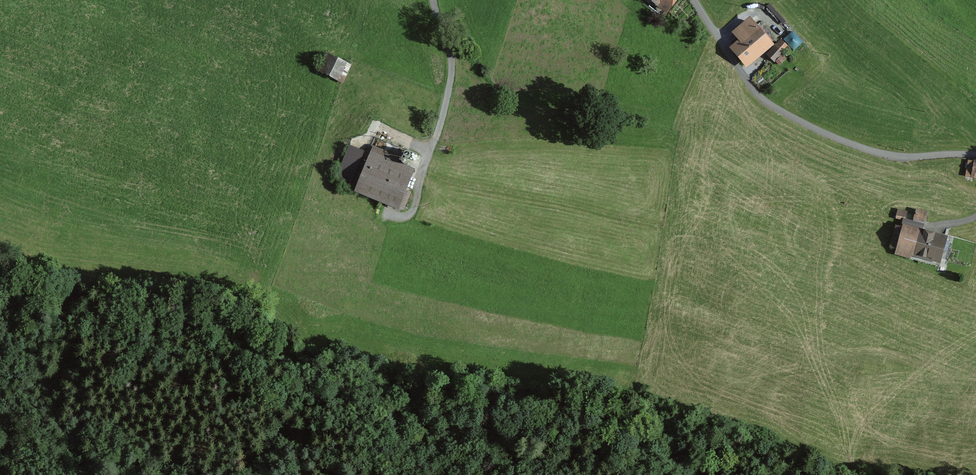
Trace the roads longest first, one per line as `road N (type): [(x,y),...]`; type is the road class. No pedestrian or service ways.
road 1 (track): [(748,474),(324,399),(0,284)]
road 2 (residential): [(975,155),(888,156),(797,120),(759,96),(694,0)]
road 3 (track): [(230,474),(0,435)]

